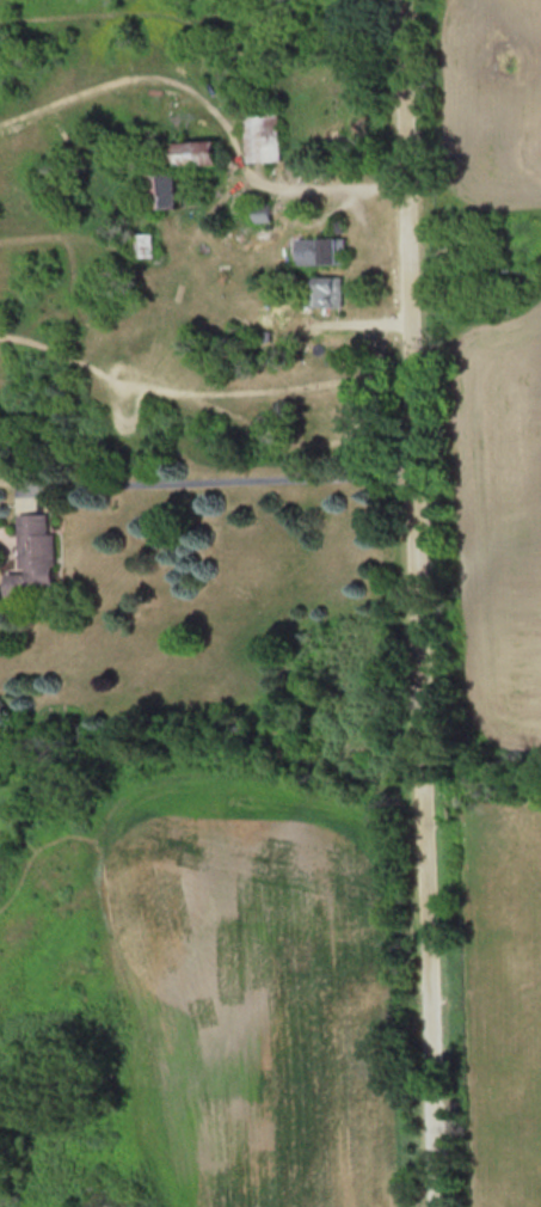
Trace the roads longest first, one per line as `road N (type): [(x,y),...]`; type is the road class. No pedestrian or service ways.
road 1 (residential): [(441,1206),(407,0)]
road 2 (residential): [(0,1004),(439,981)]

